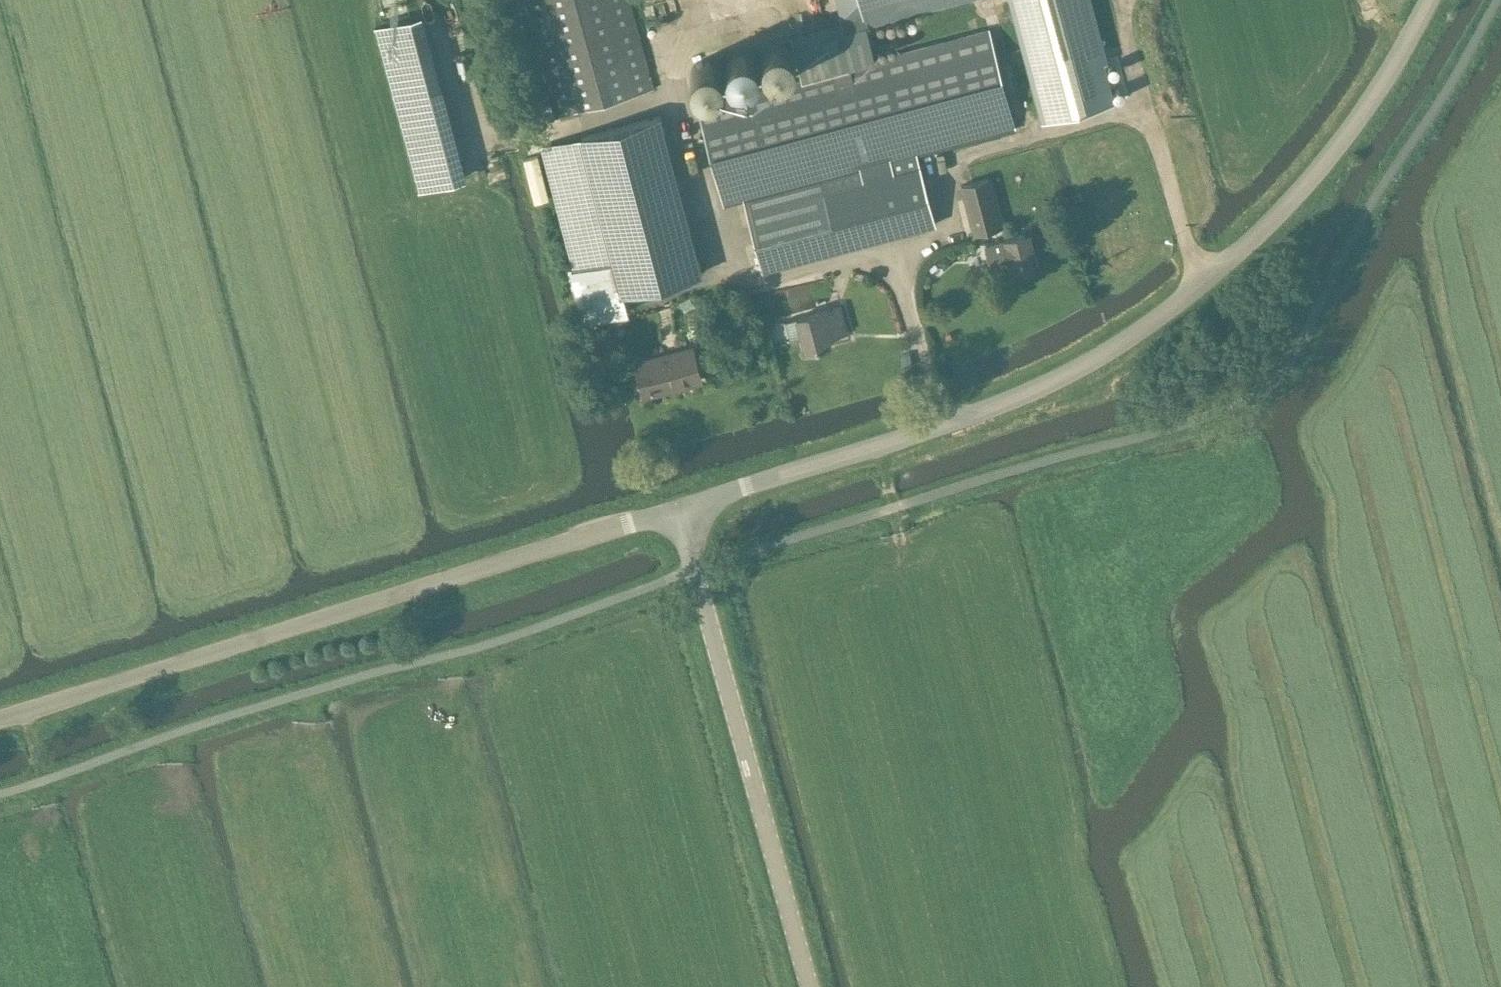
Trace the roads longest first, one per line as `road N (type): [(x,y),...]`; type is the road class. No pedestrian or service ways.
road 1 (unclassified): [(674,512),(945,426),(1035,391),(1123,341),(1204,284),(1312,180),(1386,81),(1428,0)]
road 2 (unclassified): [(0,718),(674,512)]
road 3 (unclassified): [(807,986),(674,512)]

